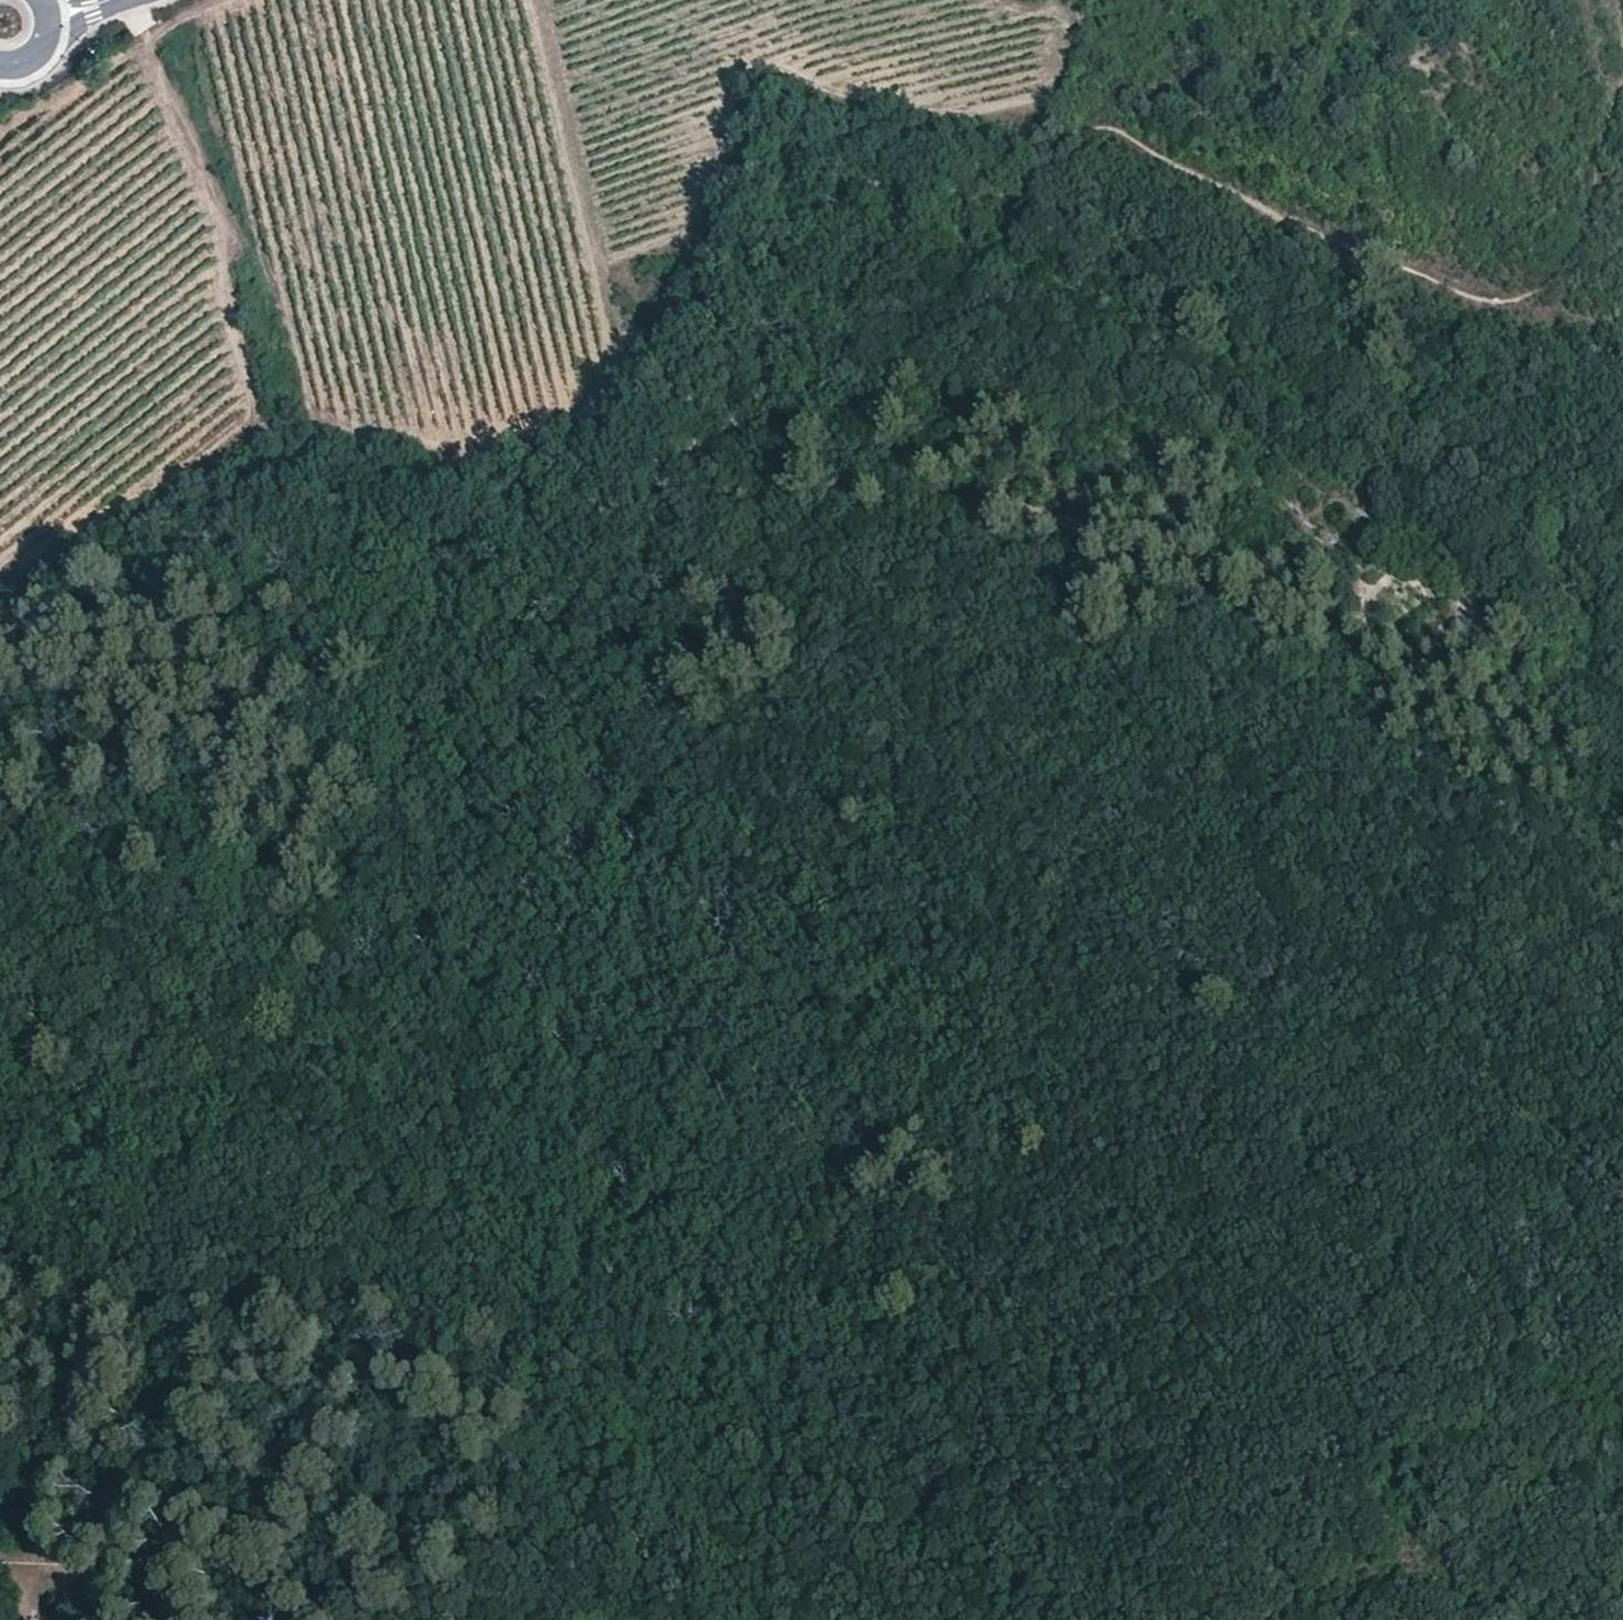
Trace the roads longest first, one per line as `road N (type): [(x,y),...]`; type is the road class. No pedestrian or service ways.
road 1 (track): [(1622,83),(1593,234),(1544,288),(1507,303),(1476,300),(1354,249),(1129,133),(1086,124),(992,192),(921,174),(826,191),(774,229),(734,363),(700,416),(632,454),(551,519),(559,521),(331,587),(209,684),(243,901),(210,927),(94,920),(34,1021),(0,1029)]

